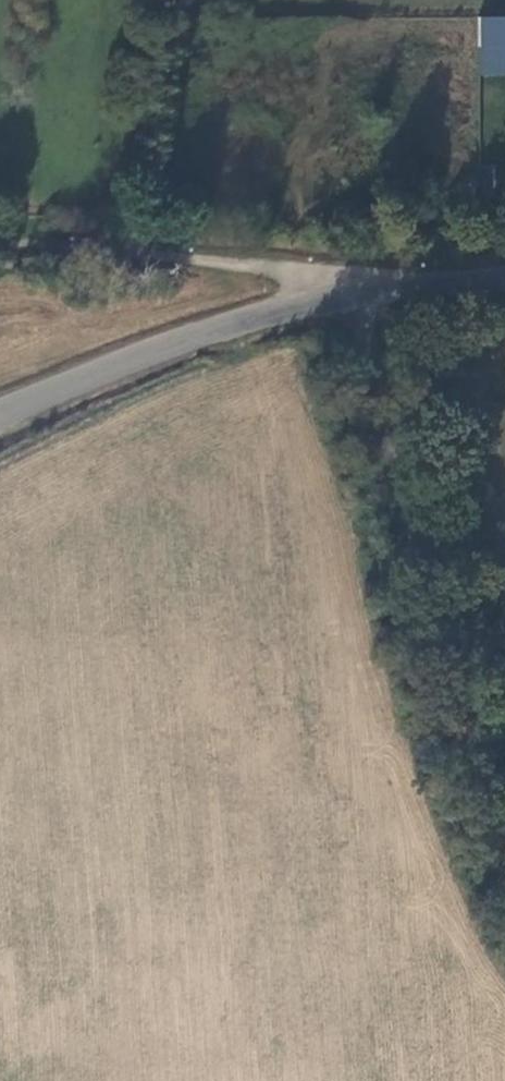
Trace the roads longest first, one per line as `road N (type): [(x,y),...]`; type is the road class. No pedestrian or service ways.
road 1 (track): [(376,295),(405,515),(452,681),(504,824)]
road 2 (unclassified): [(0,417),(221,331),(376,295)]
road 3 (track): [(376,295),(278,270),(0,246)]
road 4 (unclassified): [(504,285),(376,295)]

